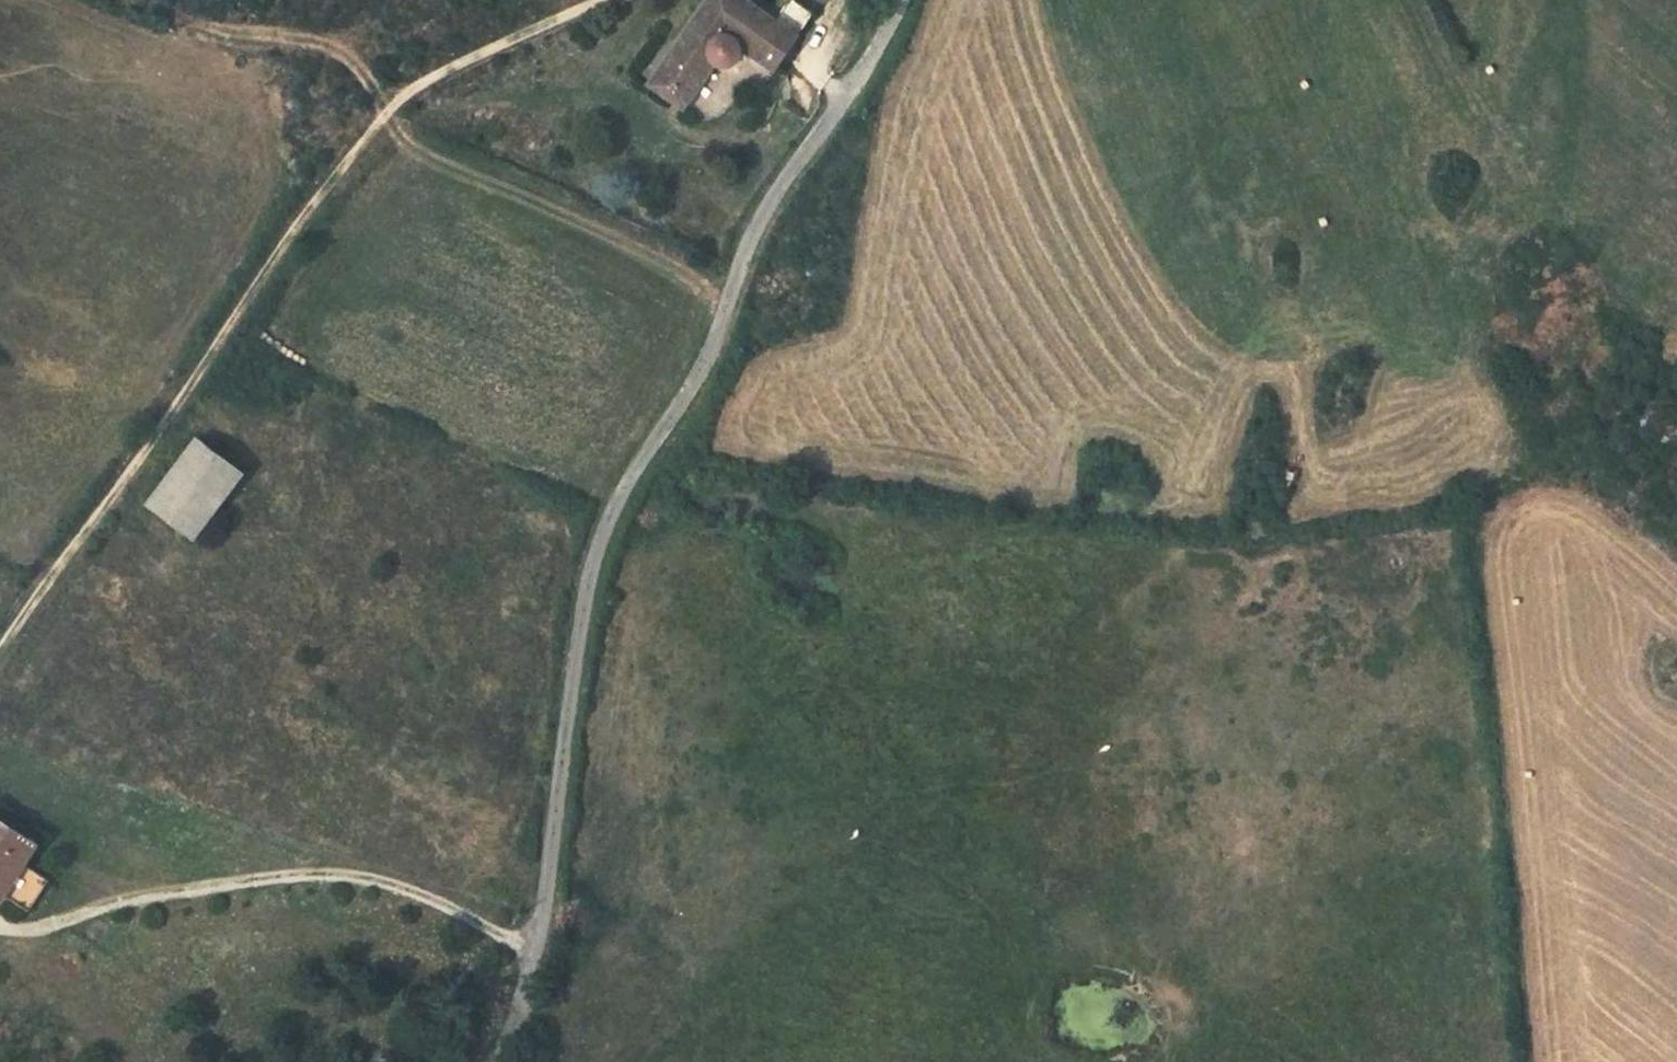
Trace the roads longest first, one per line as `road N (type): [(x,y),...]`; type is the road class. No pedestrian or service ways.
road 1 (unclassified): [(903,0),(858,89),(748,242),(701,382),(620,500),(593,568),(548,896),(505,1061)]
road 2 (track): [(595,0),(465,62),(386,113),(325,186),(0,655)]

